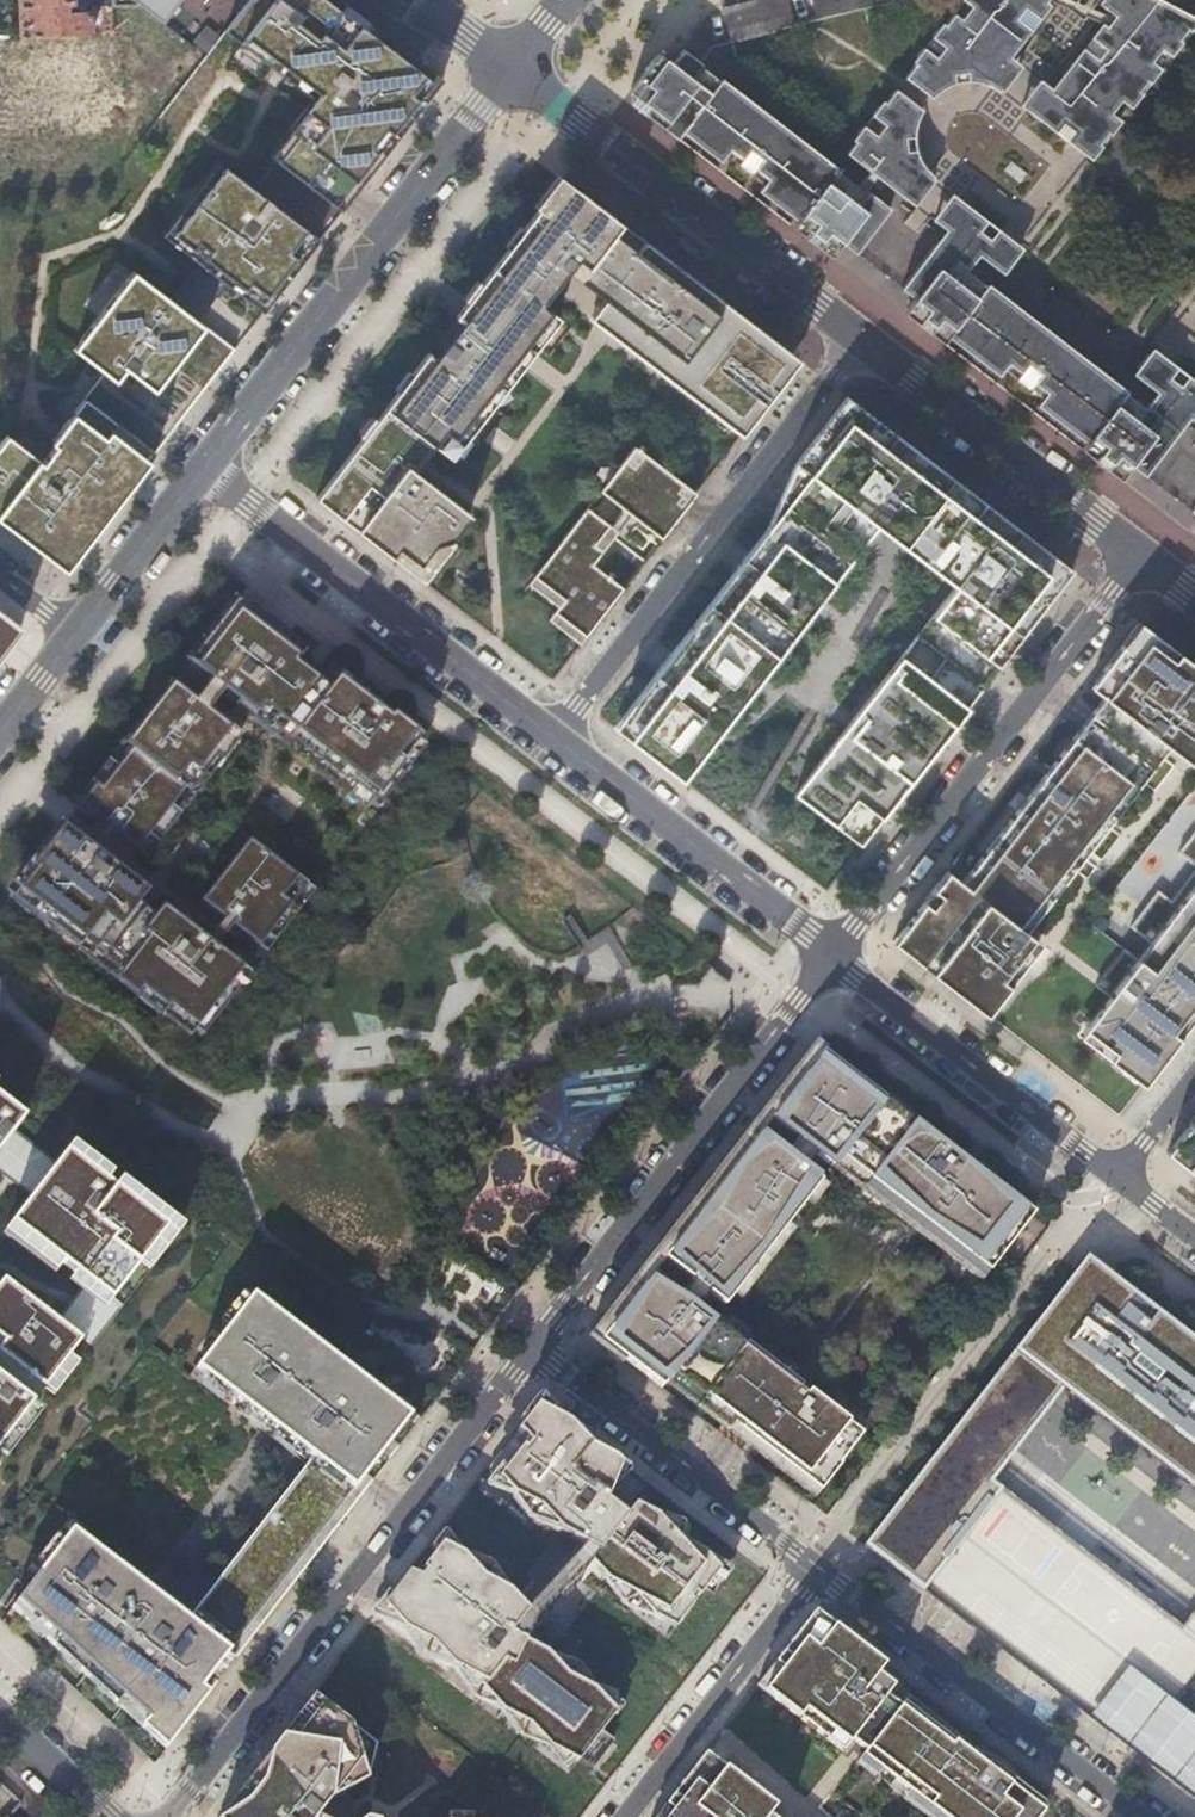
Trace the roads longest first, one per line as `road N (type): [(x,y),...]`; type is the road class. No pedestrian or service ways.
road 1 (residential): [(168,1816),(537,1351)]
road 2 (residential): [(517,74),(481,107),(202,468)]
road 3 (residential): [(1140,561),(828,957)]
road 4 (residential): [(558,735),(859,348)]
road 5 (residential): [(537,1351),(828,957)]
road 6 (residential): [(558,735),(202,468)]
road 7 (residential): [(517,74),(859,348)]
road 8 (residential): [(811,1563),(1143,1816)]
road 9 (residential): [(828,957),(1126,1177)]
road 10 (residential): [(859,348),(1140,561)]
road 11 (residential): [(828,957),(558,735)]
road 12 (residential): [(537,1351),(811,1563)]
road 13 (residential): [(627,1816),(801,1593),(811,1563)]
road 14 (residential): [(202,468),(81,624)]
road 15 (residential): [(0,1719),(105,1816)]
road 16 (residential): [(404,0),(517,74)]
road 17 (residential): [(81,624),(0,731)]

